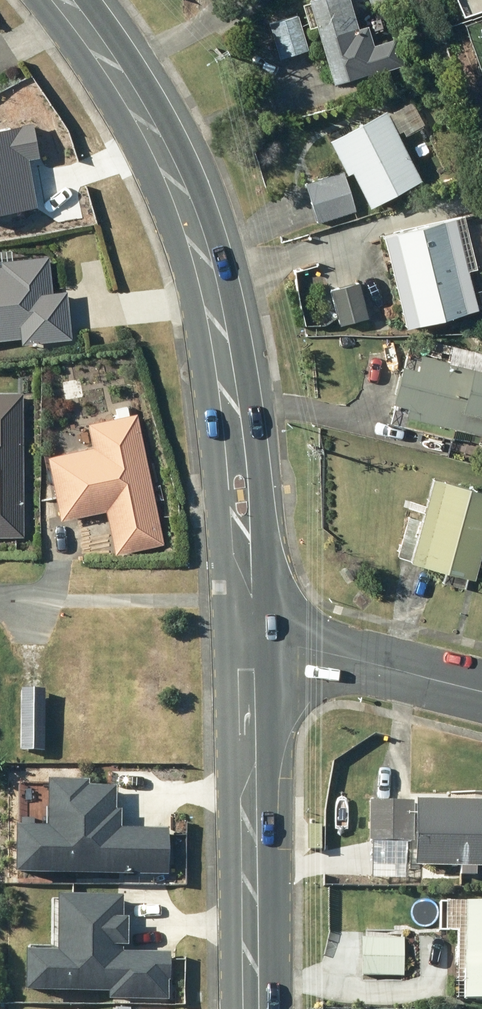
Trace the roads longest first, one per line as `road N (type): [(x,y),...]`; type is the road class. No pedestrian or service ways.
road 1 (secondary): [(62,0),(132,102),(177,192),(206,289),(241,497),(254,663)]
road 2 (secondary): [(254,663),(243,1008)]
road 3 (residential): [(254,663),(342,661),(481,691)]

